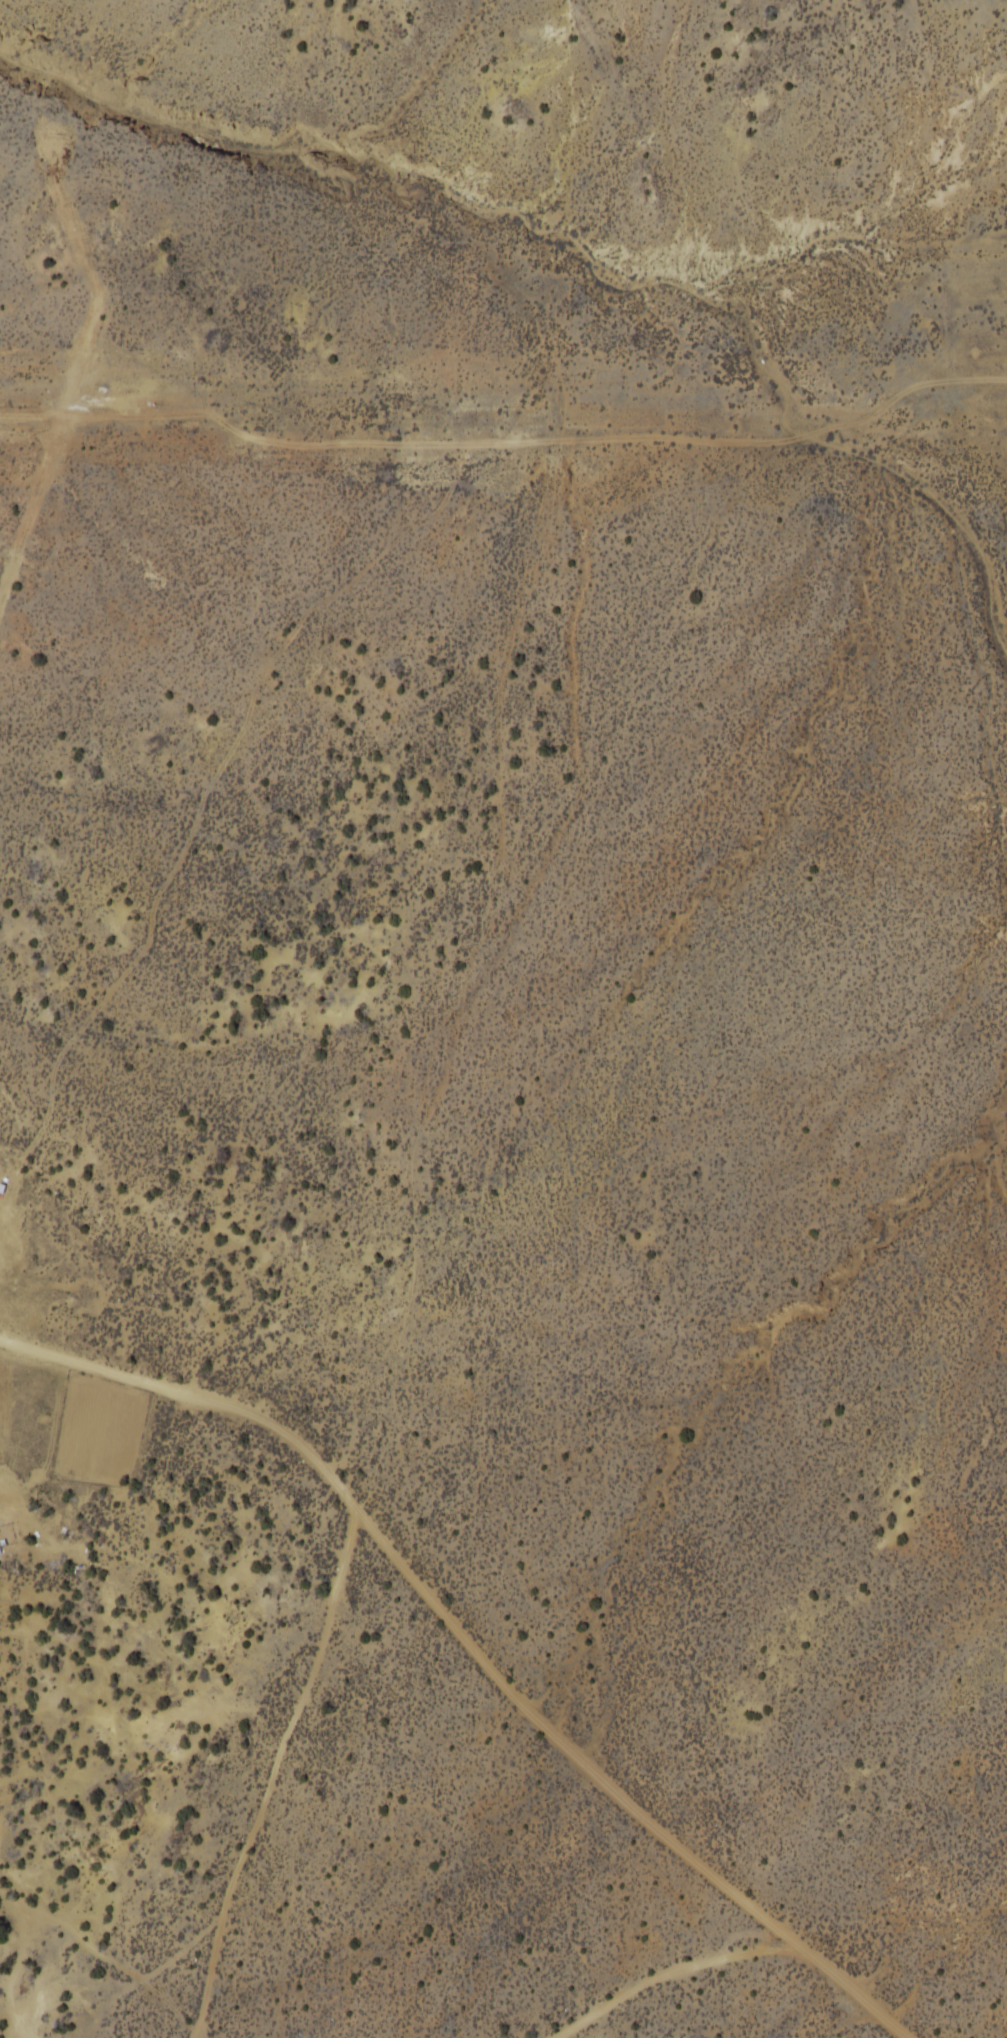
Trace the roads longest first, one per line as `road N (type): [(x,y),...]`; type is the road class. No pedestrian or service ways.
road 1 (track): [(0,1339),(245,1411),(286,1435),(595,1782),(905,2037)]

